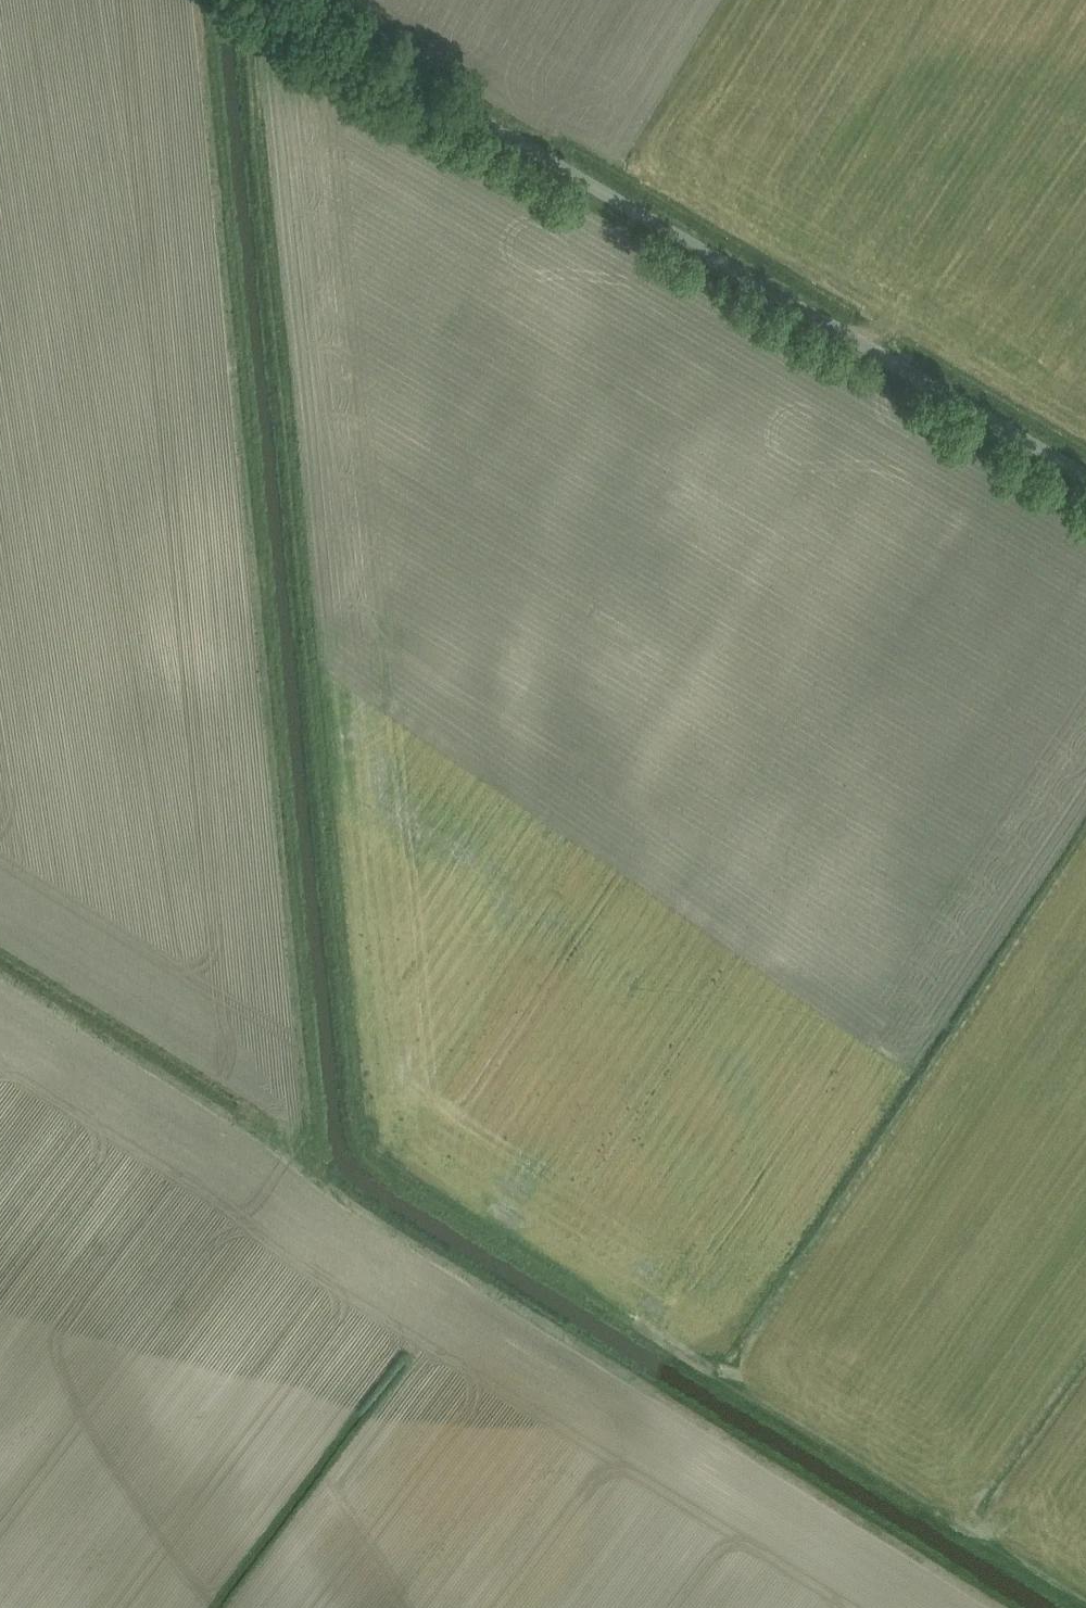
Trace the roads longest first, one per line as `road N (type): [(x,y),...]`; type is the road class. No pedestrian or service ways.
road 1 (unclassified): [(1085,475),(321,24),(293,0)]

